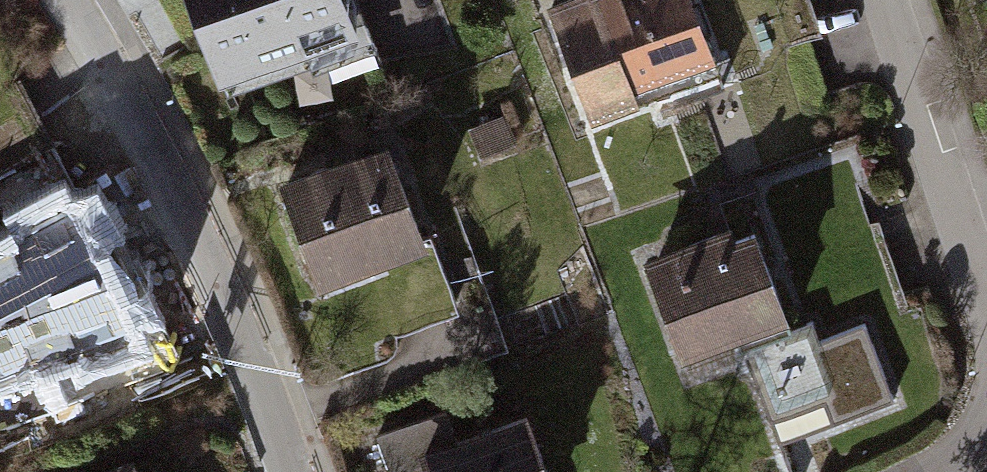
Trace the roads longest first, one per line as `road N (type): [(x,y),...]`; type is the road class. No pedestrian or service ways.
road 1 (residential): [(290,471),(246,333),(74,0)]
road 2 (residential): [(986,298),(889,0)]

